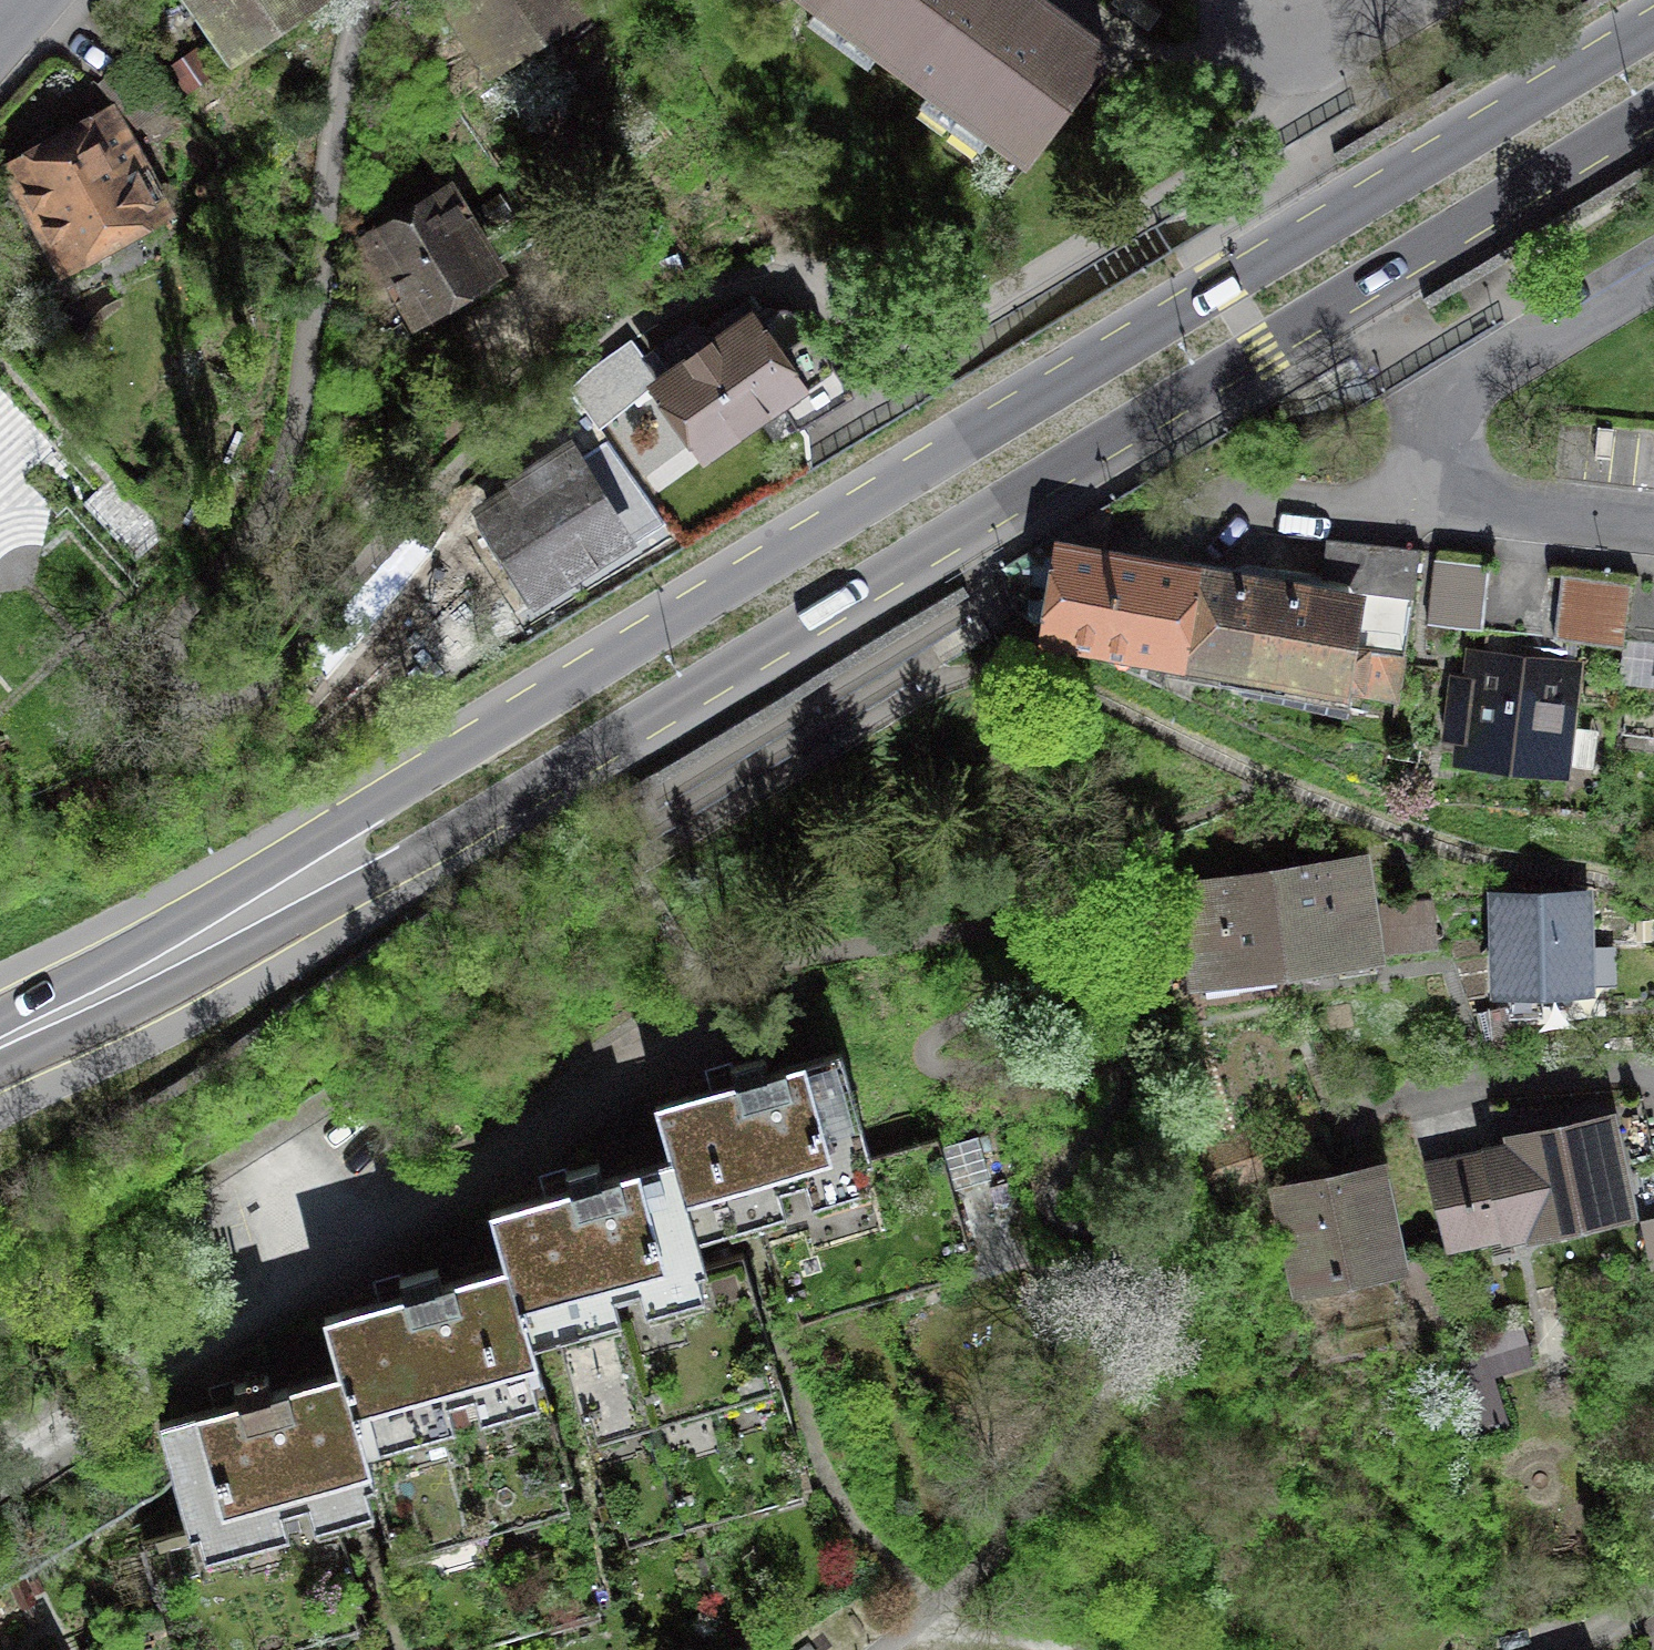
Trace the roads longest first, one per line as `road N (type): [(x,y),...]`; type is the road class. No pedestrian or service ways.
road 1 (primary): [(1653,20),(136,951),(48,997),(0,1035)]
road 2 (primary): [(0,1049),(146,1003),(367,900),(1653,110)]
road 3 (residential): [(684,1026),(430,1207),(0,1475)]
road 4 (residential): [(1653,280),(1479,383),(1459,407),(1455,442),(1488,494),(1541,517),(1653,529)]

